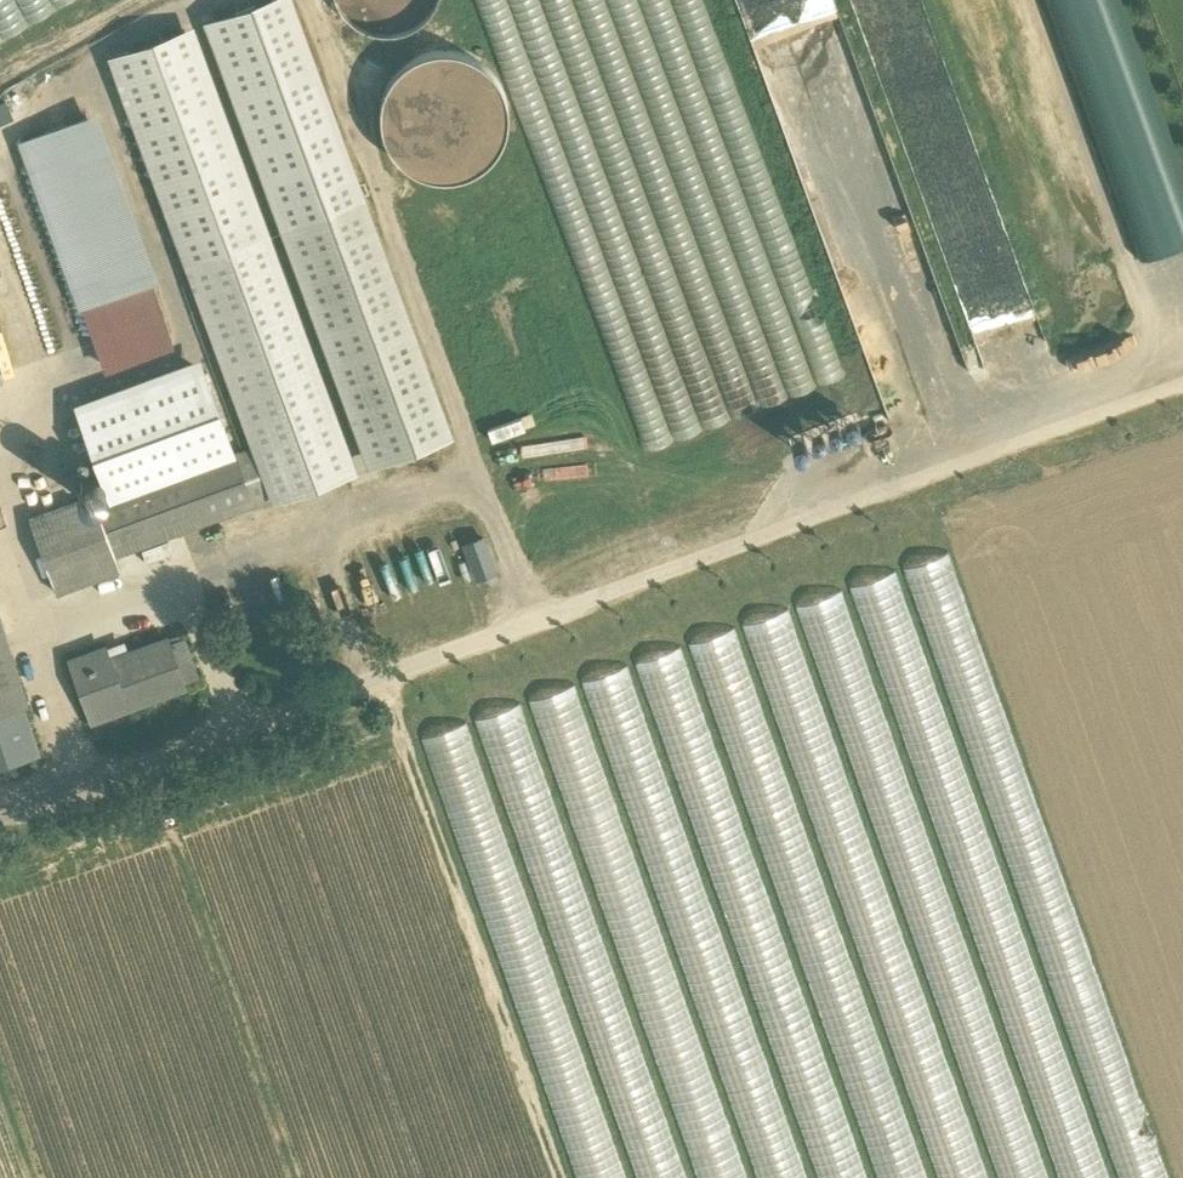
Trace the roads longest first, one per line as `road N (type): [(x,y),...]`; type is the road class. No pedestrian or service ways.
road 1 (track): [(1182,406),(391,692)]
road 2 (track): [(391,692),(558,1177)]
road 3 (track): [(160,0),(0,83)]

